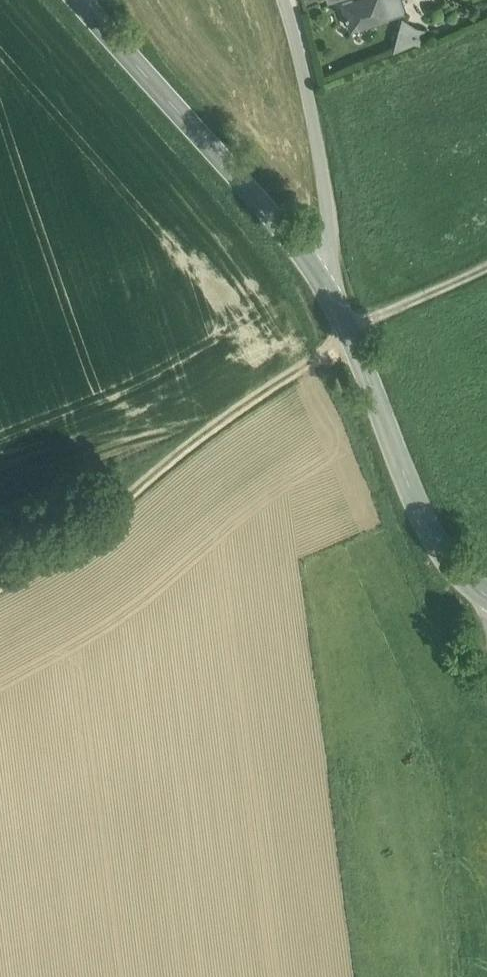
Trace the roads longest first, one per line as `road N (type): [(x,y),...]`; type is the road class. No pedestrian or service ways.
road 1 (track): [(358,343),(158,452),(52,538),(0,568)]
road 2 (secondary): [(327,290),(212,144),(79,0)]
road 3 (secondary): [(486,595),(463,580),(431,527),(358,343),(327,290)]
road 4 (unclassified): [(281,0),(320,159),(331,237),(327,290)]
road 5 (track): [(349,326),(486,264)]

